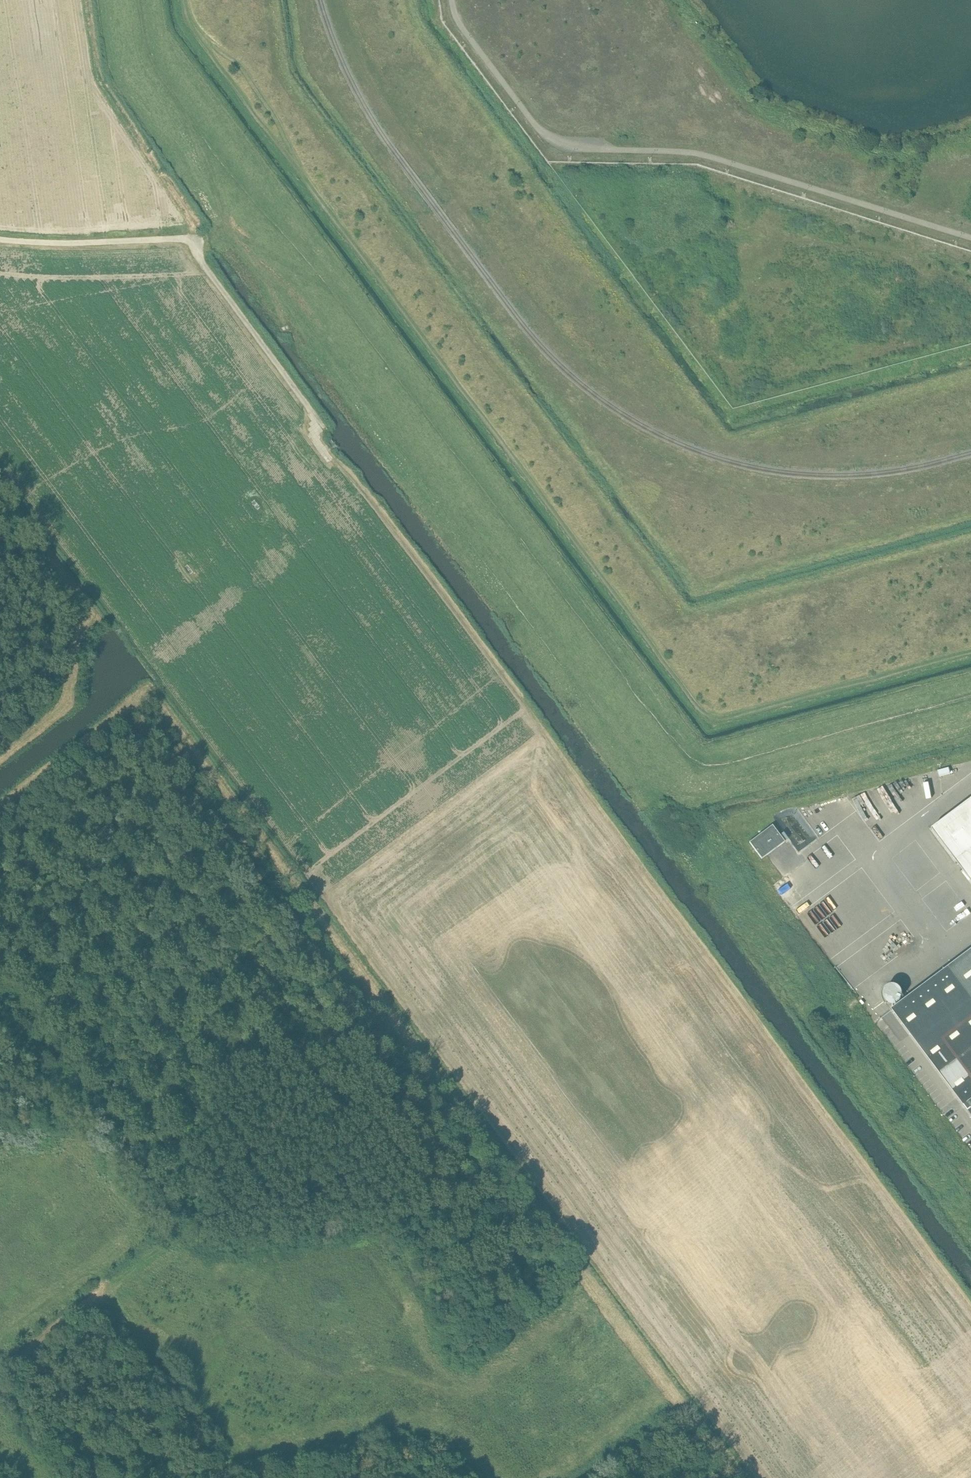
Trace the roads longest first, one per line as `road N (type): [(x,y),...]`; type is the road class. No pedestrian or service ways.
road 1 (track): [(192,241),(227,221),(180,101),(148,56),(139,0)]

